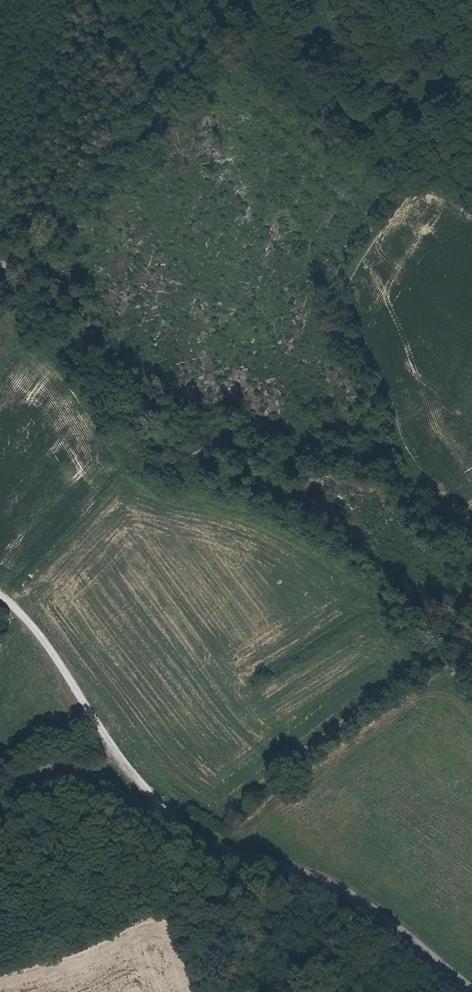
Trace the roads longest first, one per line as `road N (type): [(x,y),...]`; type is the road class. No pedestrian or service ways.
road 1 (tertiary): [(470,991),(367,909),(184,830),(147,790),(54,773),(0,820)]
road 2 (track): [(0,599),(39,639),(147,790)]

